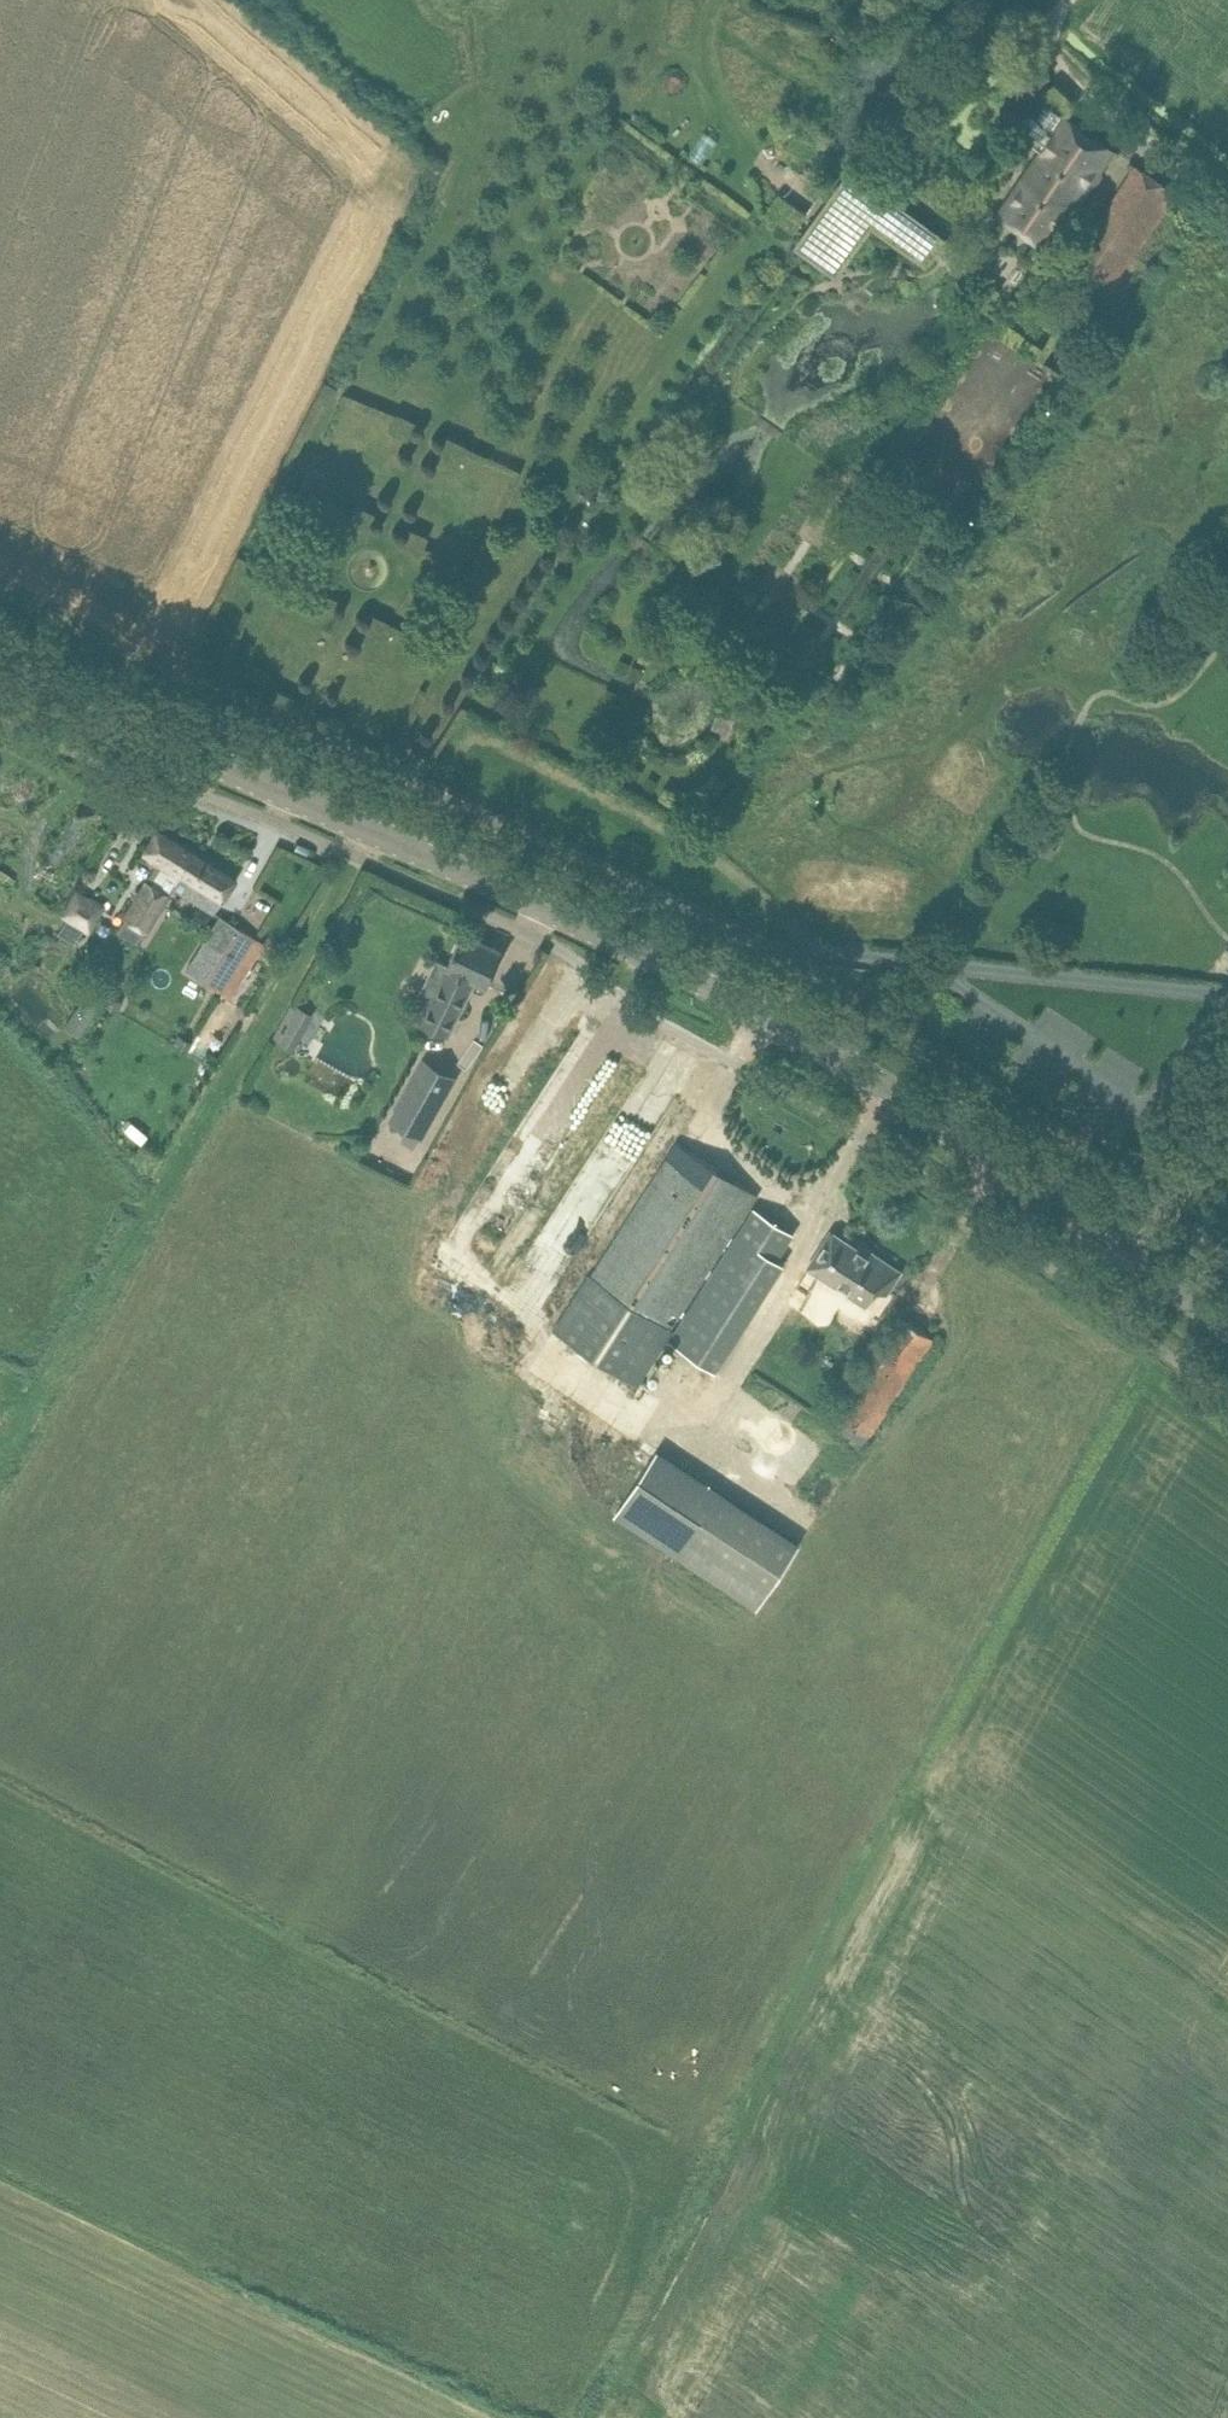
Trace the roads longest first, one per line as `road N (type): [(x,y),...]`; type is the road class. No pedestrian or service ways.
road 1 (secondary): [(1227,1322),(840,1057),(483,876),(0,667)]
road 2 (unclassified): [(1227,193),(1180,147),(1084,77)]

